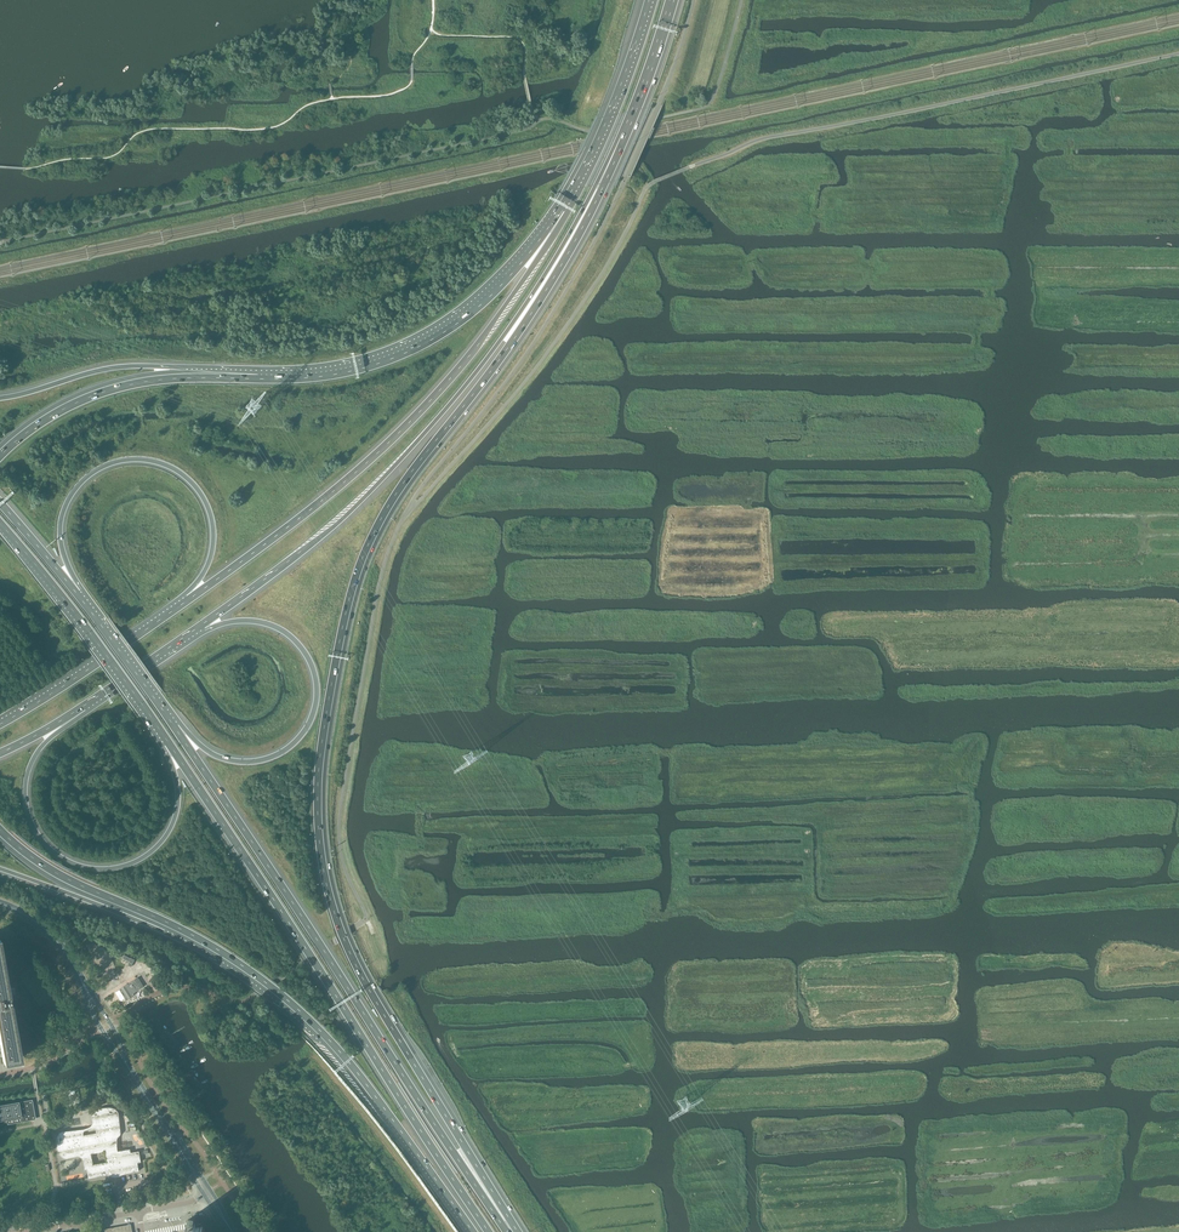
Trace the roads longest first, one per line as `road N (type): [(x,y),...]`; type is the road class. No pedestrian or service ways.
road 1 (motorway): [(514,1231),(347,946),(321,853),(320,758),(347,608),(380,520),(520,332),(627,135)]
road 2 (motorway): [(201,625),(332,528),(415,445),(525,305),(627,135)]
road 3 (motorway): [(510,1231),(166,716)]
road 4 (motorway): [(167,744),(489,1231)]
road 5 (motorway): [(564,212),(468,358),(399,433),(188,599)]
road 6 (motorway): [(99,893),(205,942),(287,1000),(359,1075),(473,1231)]
road 7 (motorway): [(167,744),(178,792),(165,837),(124,866),(68,861),(35,829),(25,787),(38,750),(82,707)]
road 8 (motorway): [(80,593),(60,538),(67,503),(98,469),(141,459),(181,474),(211,515),(211,555),(188,599)]
road 9 (motorway): [(564,212),(479,306),(421,346),(348,372),(257,378)]
road 10 (motorway): [(201,625),(256,621),(294,639),(315,674),(311,720),(280,754),(237,762),(209,752),(166,716)]
road 11 (motorway): [(257,378),(160,379),(90,396),(0,456)]
road 12 (motorway): [(0,524),(167,744)]
road 13 (motorway): [(257,378),(123,367),(0,399)]
road 14 (motorway): [(654,0),(613,115),(564,212)]
road 15 (motorway): [(188,599),(0,724)]
road 16 (motorway): [(166,716),(80,593)]
road 17 (motorway): [(82,707),(201,625)]
road 18 (motorway): [(627,135),(674,0)]
road 19 (motorway): [(80,593),(0,503)]

